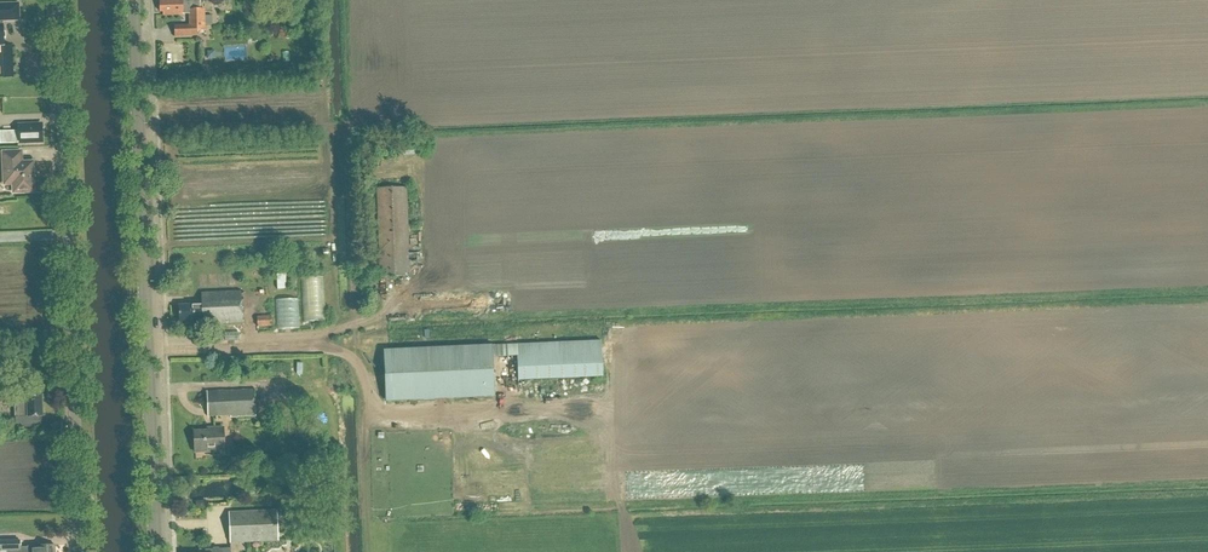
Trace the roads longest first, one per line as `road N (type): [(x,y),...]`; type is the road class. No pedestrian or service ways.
road 1 (unclassified): [(81,551),(58,0)]
road 2 (secondary): [(157,551),(135,0)]

